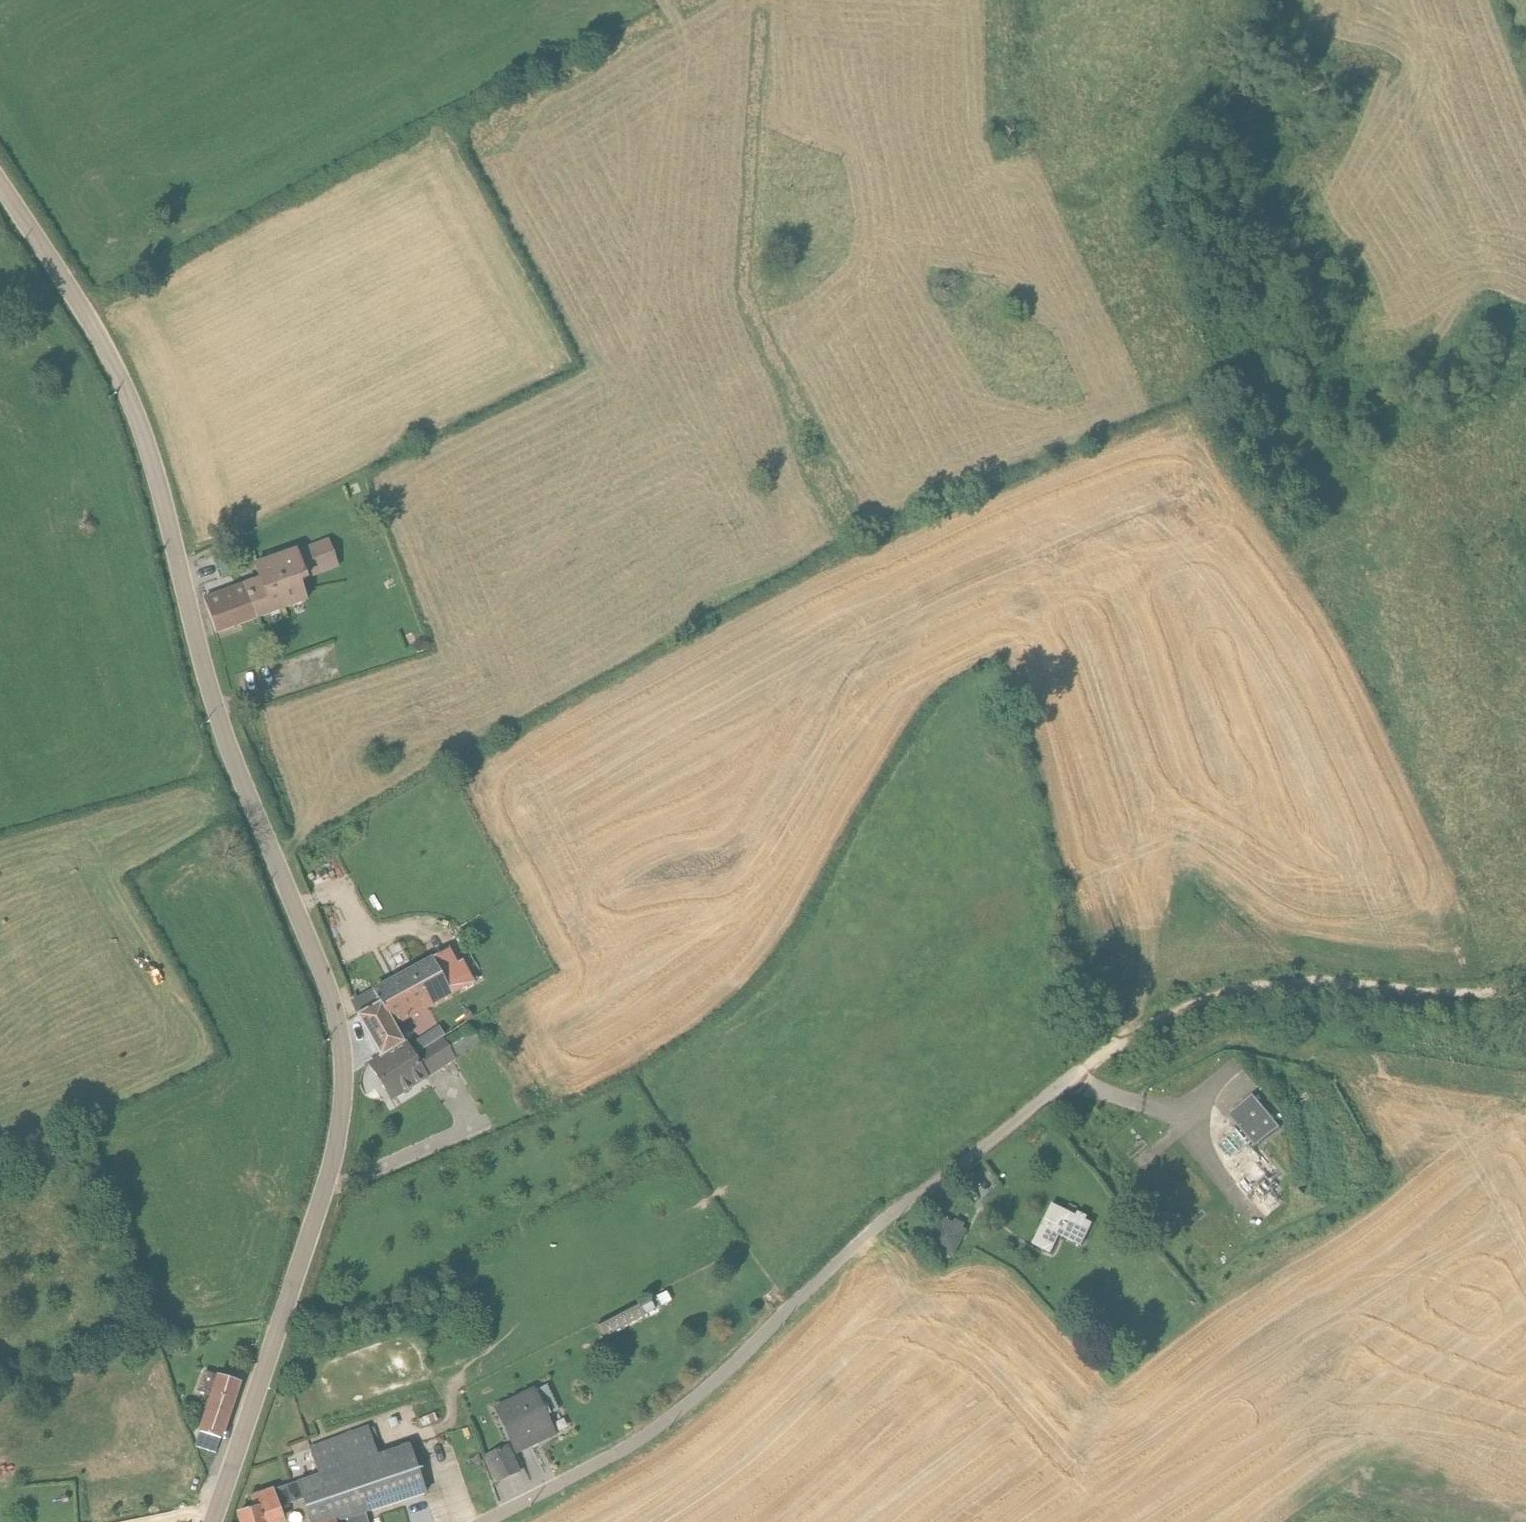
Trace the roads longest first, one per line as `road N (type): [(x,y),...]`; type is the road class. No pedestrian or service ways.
road 1 (unclassified): [(212,1521),(328,1177),(343,1088),(339,1037),(216,718),(122,383),(0,186)]
road 2 (track): [(618,1453),(736,1363),(858,1240),(1133,1029),(1257,981),(1525,979)]
road 3 (unclassified): [(490,1521),(618,1453)]

